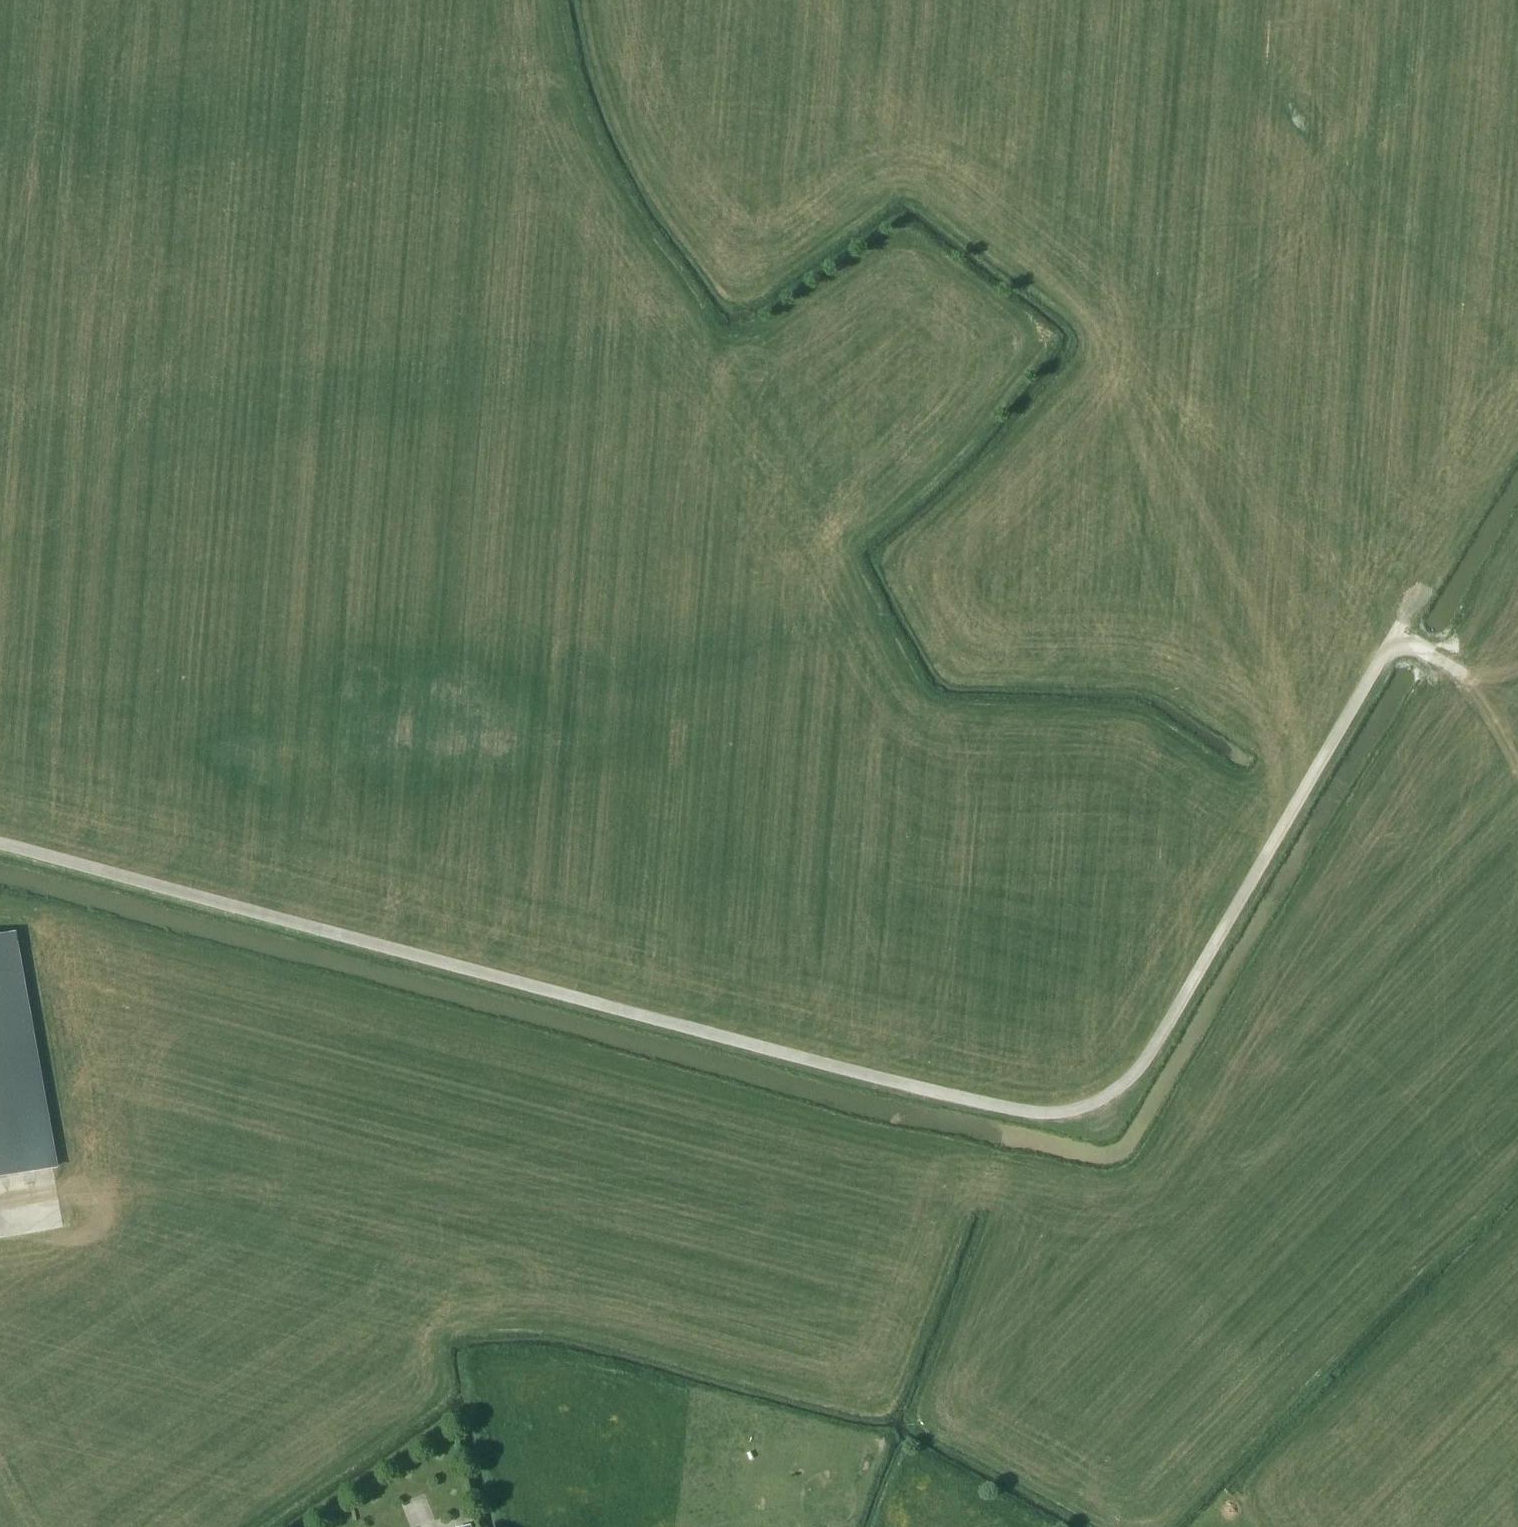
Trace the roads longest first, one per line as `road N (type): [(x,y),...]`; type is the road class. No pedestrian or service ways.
road 1 (track): [(1511,701),(1411,646),(1385,650),(1150,1053),(1099,1100),(1060,1113),(1019,1110),(0,842)]

